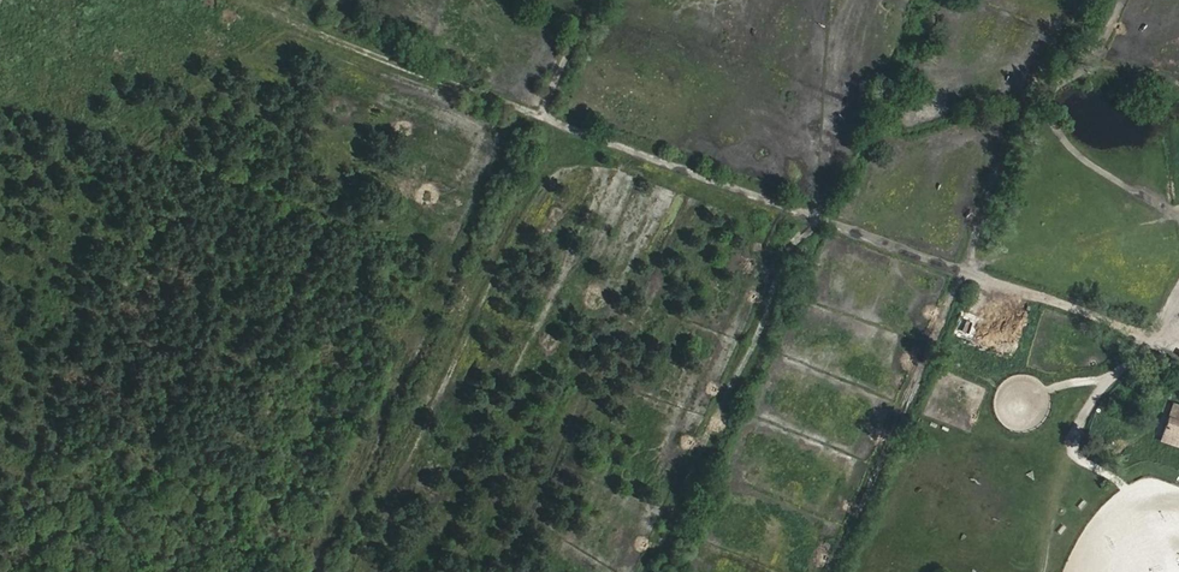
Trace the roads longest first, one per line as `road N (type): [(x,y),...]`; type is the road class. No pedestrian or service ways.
road 1 (track): [(1151,341),(241,0)]

